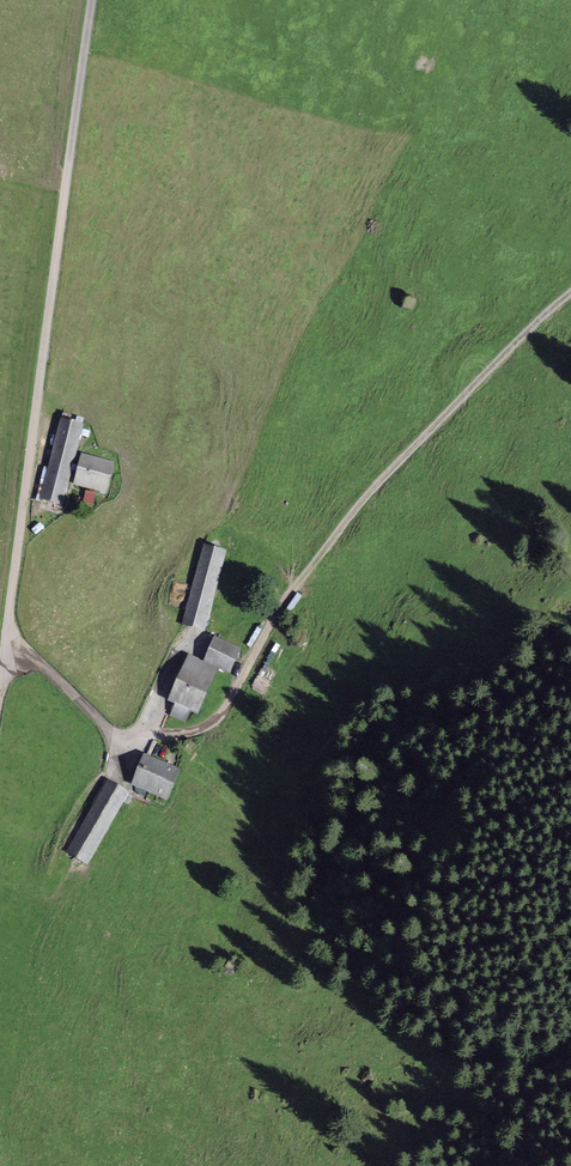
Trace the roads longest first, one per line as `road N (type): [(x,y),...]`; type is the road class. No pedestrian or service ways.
road 1 (track): [(10,648),(125,749),(218,723),(286,602),(570,294)]
road 2 (unclassified): [(0,694),(95,0)]

